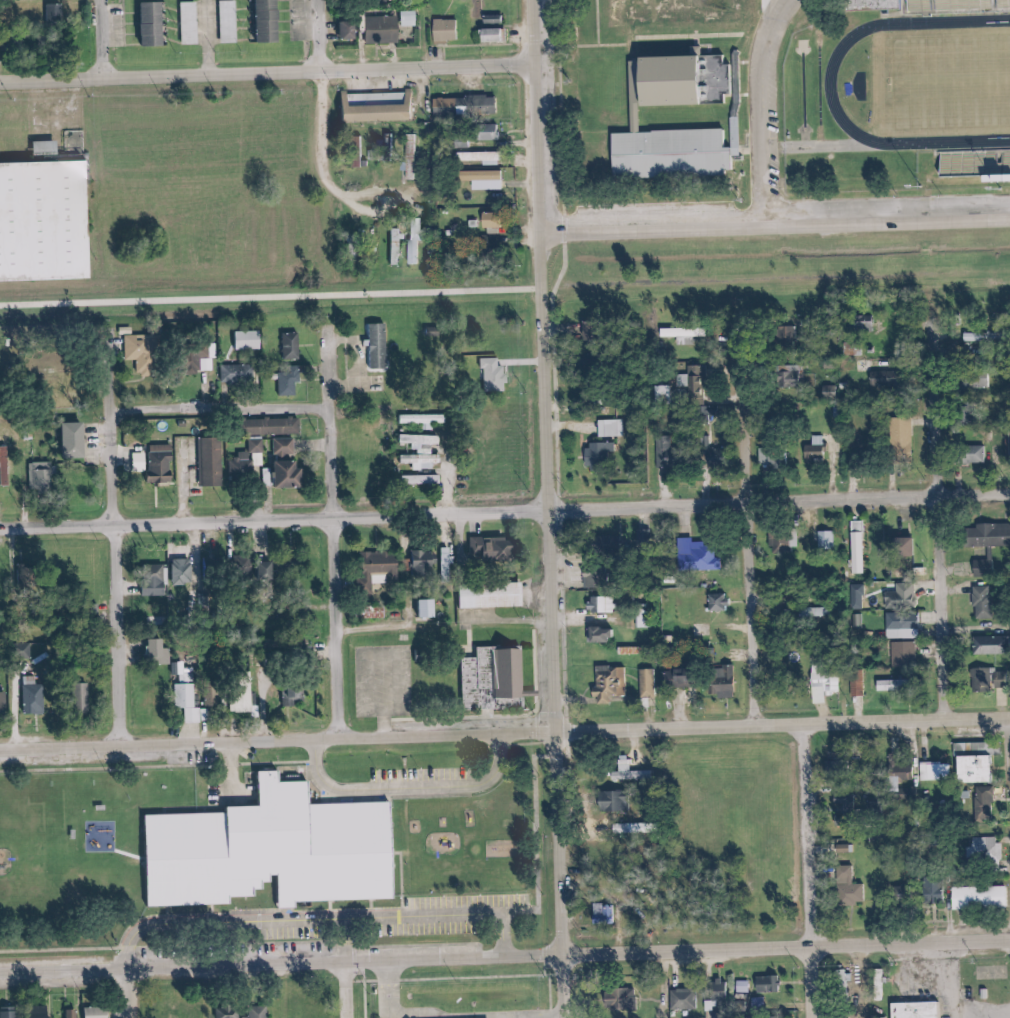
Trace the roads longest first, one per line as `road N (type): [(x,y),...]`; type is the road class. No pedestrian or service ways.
road 1 (tertiary): [(572,1017),(544,0)]
road 2 (residential): [(0,530),(1009,495)]
road 3 (residential): [(1009,719),(0,752)]
road 4 (tertiary): [(1009,943),(0,974)]
road 5 (tertiary): [(0,84),(545,68)]
road 6 (residential): [(335,328),(350,743)]
road 7 (residential): [(114,334),(124,414),(130,748)]
road 8 (residential): [(949,721),(937,322)]
road 9 (residential): [(762,727),(742,331)]
road 10 (residential): [(822,1017),(813,725)]
road 11 (residential): [(336,409),(124,414)]

